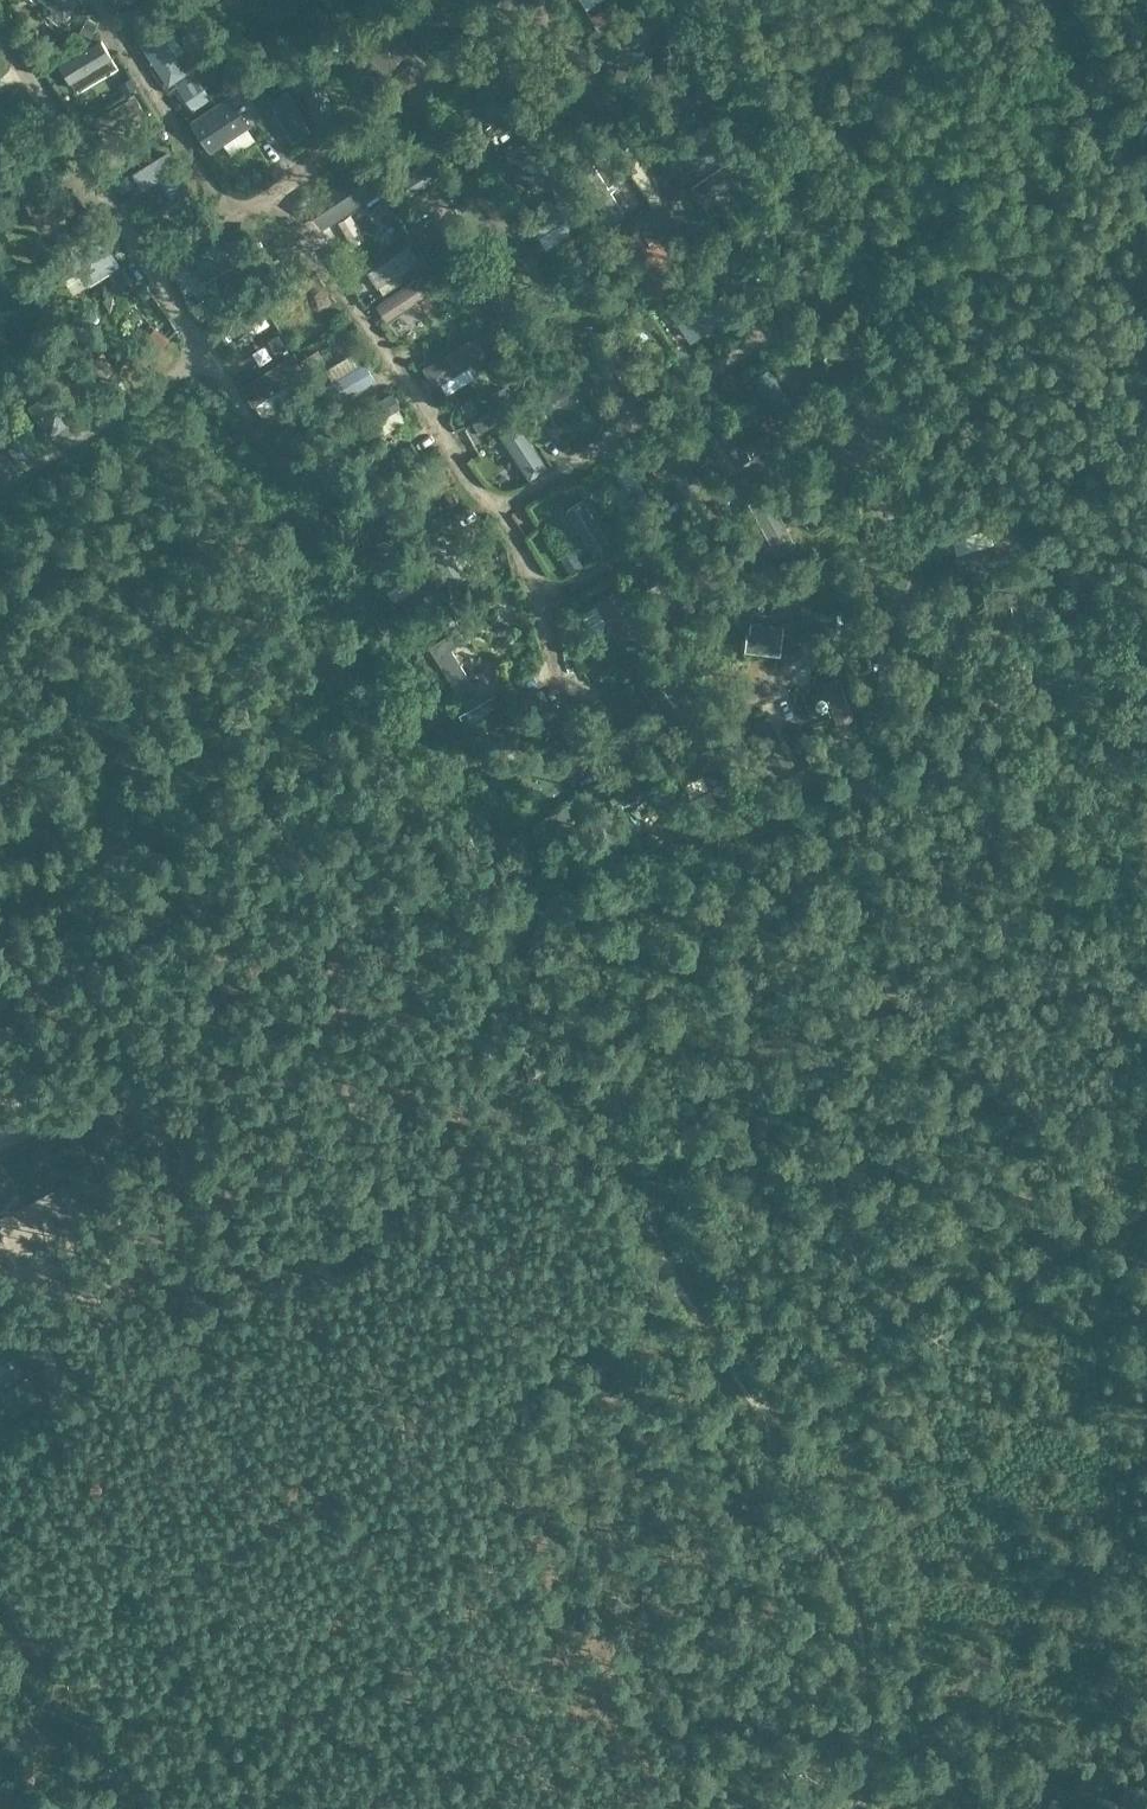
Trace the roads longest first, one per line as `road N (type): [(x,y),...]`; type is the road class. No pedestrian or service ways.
road 1 (unclassified): [(0,32),(390,634)]
road 2 (track): [(845,1808),(870,1713),(865,1665),(841,1578),(807,1502),(750,1406)]
road 3 (track): [(1146,895),(1013,696)]
road 4 (track): [(1146,185),(1025,0)]
road 5 (track): [(680,1281),(750,1406)]

